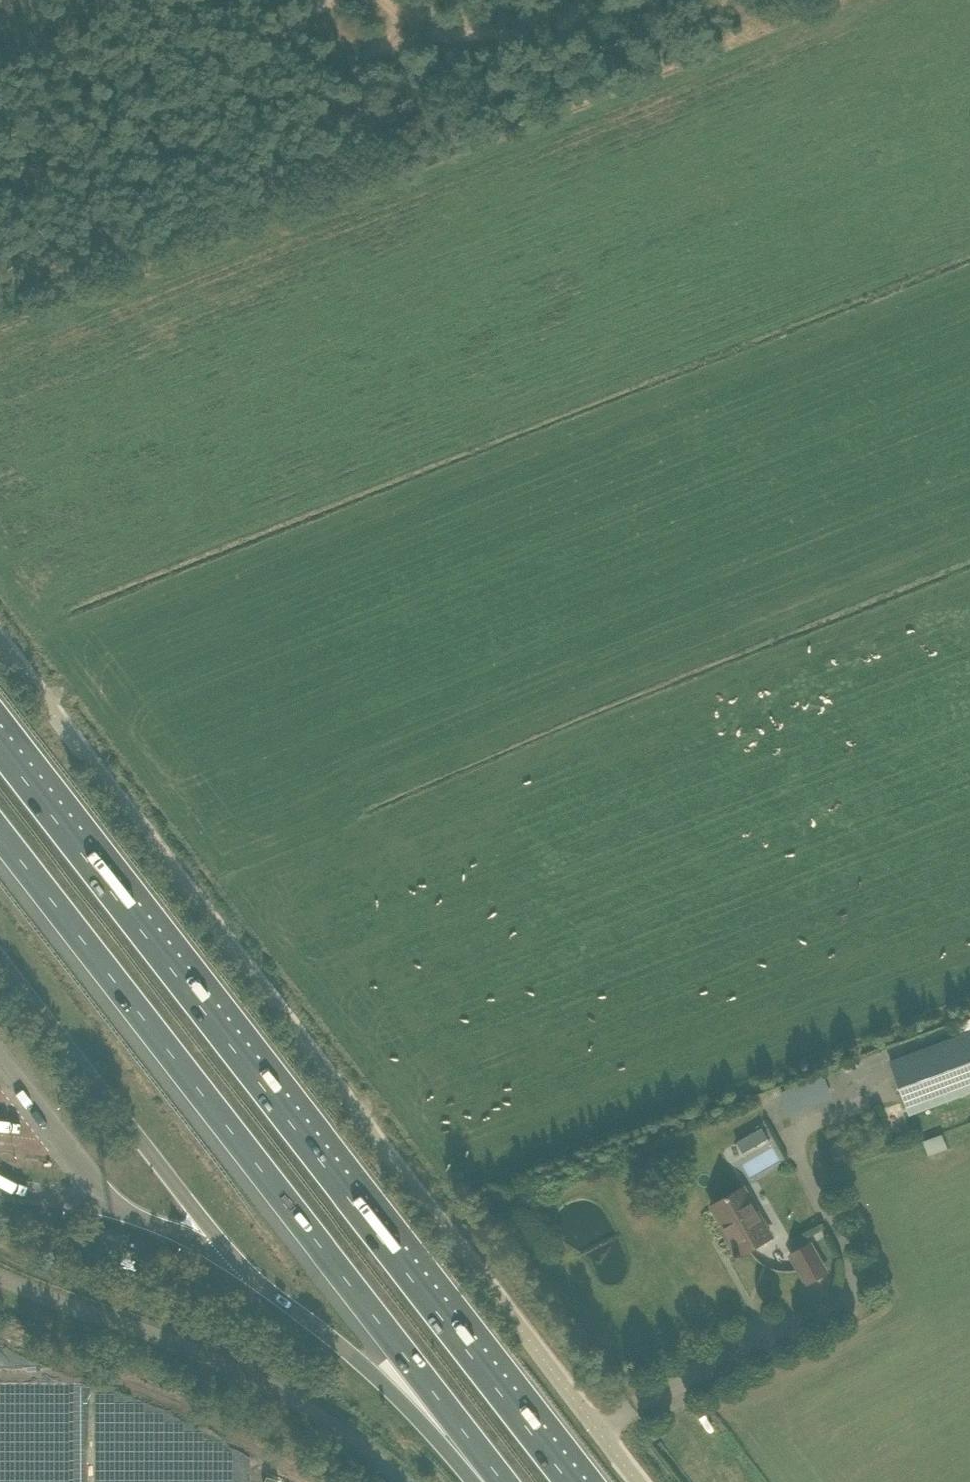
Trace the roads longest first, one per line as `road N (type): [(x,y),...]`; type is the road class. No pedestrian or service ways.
road 1 (unclassified): [(649,1481),(0,635)]
road 2 (motorway): [(571,1481),(0,749)]
road 3 (motorway): [(0,834),(504,1481)]
road 4 (unclassified): [(395,1481),(348,1441),(236,1369),(0,1279)]
road 5 (track): [(661,0),(375,49),(342,47),(332,36),(324,20),(332,0)]
road 6 (motorway): [(287,1303),(496,1481)]

